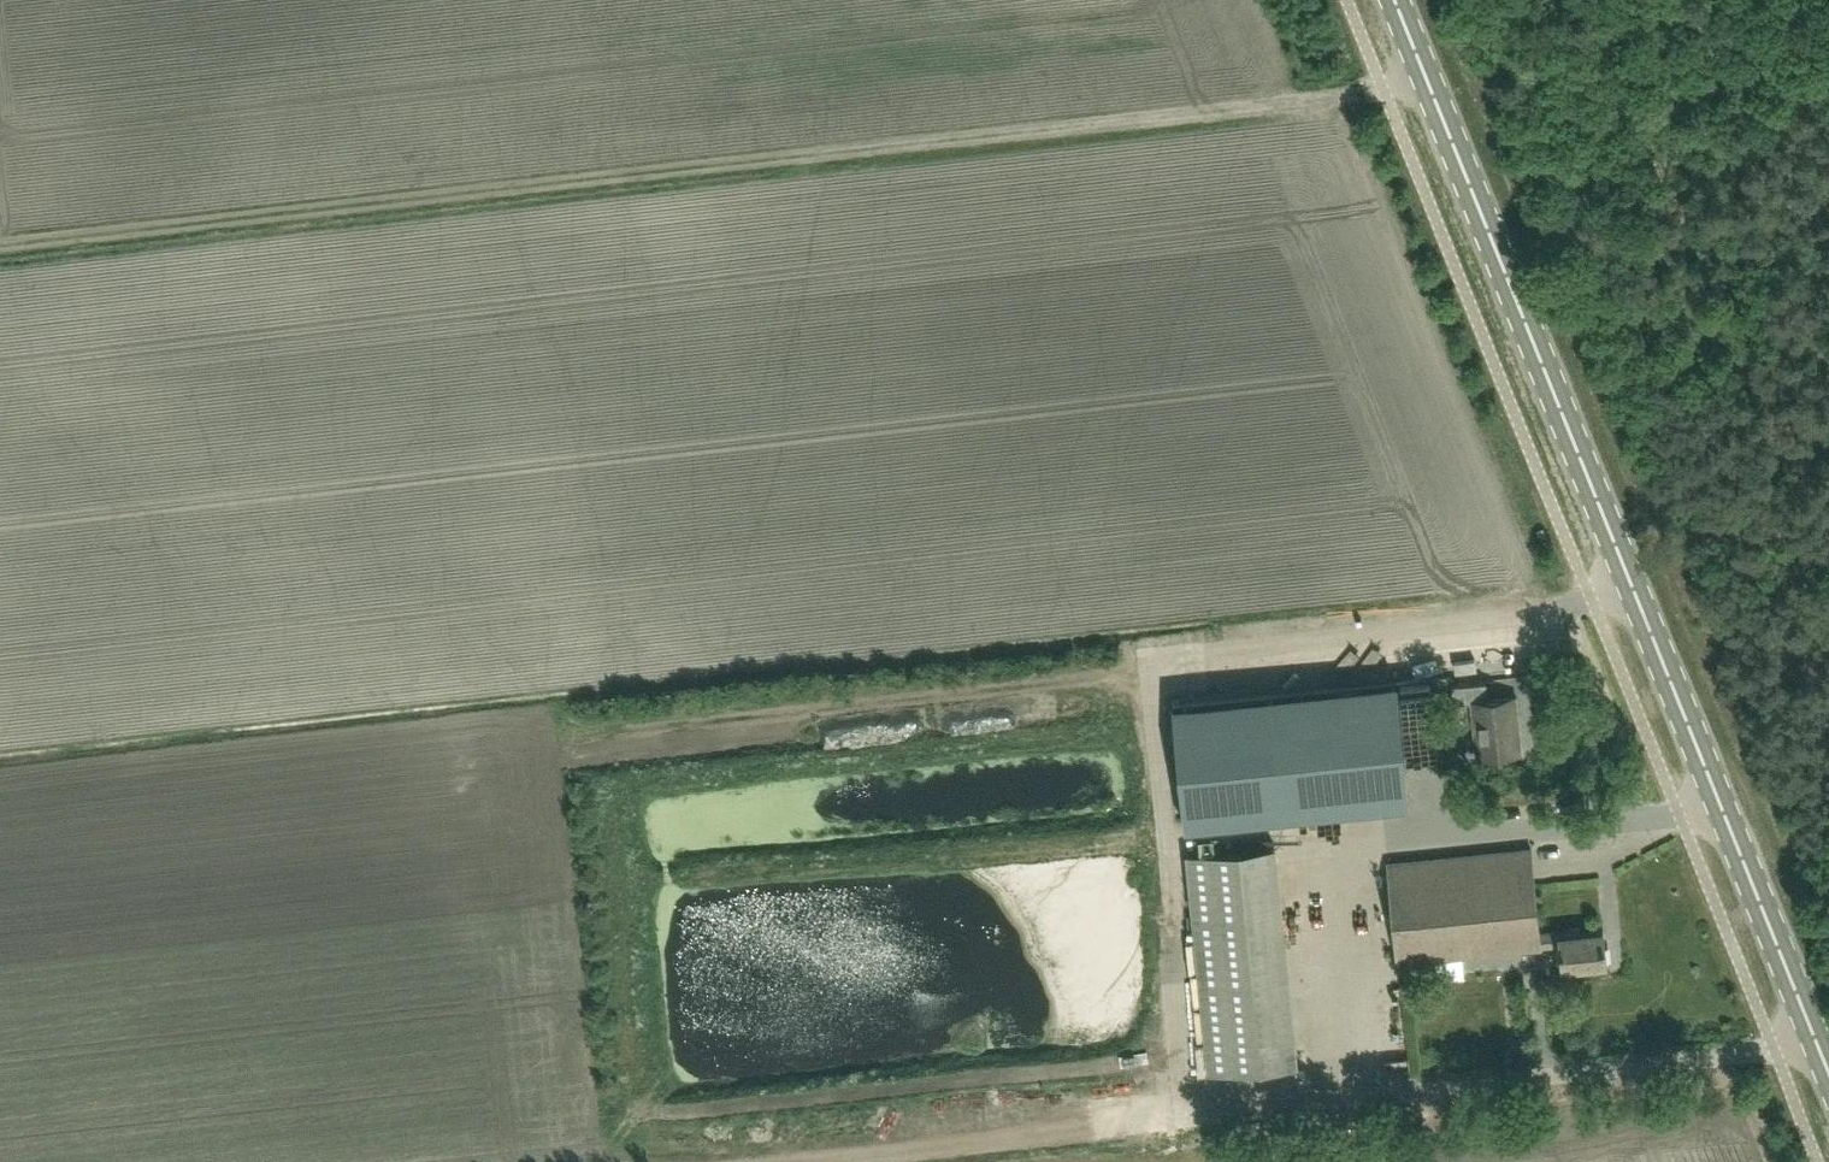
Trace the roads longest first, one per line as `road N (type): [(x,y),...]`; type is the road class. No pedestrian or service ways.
road 1 (primary): [(1828,1075),(1393,0)]

